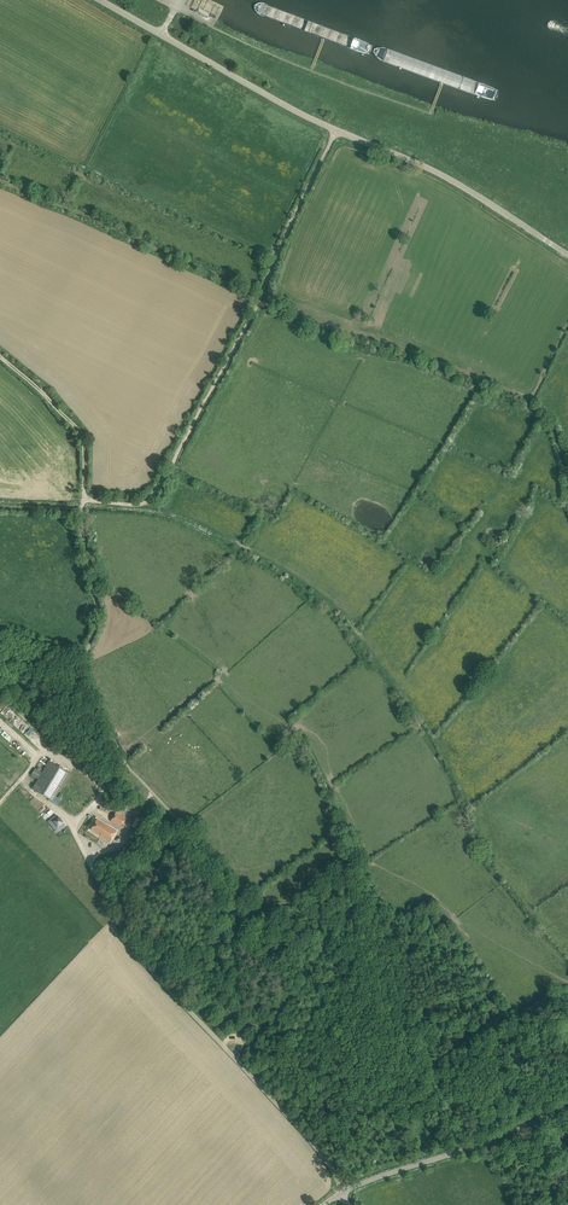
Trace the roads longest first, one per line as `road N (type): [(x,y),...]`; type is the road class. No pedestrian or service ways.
road 1 (tertiary): [(567,255),(455,182),(294,110),(100,0)]
road 2 (unclassified): [(343,1193),(318,1149),(141,959),(68,817),(43,799)]
road 3 (track): [(567,495),(561,453),(539,410),(258,303)]
road 4 (track): [(84,499),(130,505),(154,495),(258,303)]
road 5 (track): [(258,303),(236,286),(0,181)]
road 6 (track): [(83,513),(100,618),(86,667),(126,765)]
road 7 (tertiary): [(343,1193),(567,1111)]
road 8 (track): [(258,303),(337,130)]
road 9 (track): [(0,358),(82,436),(84,499)]
road 10 (track): [(101,787),(43,753),(0,803)]

